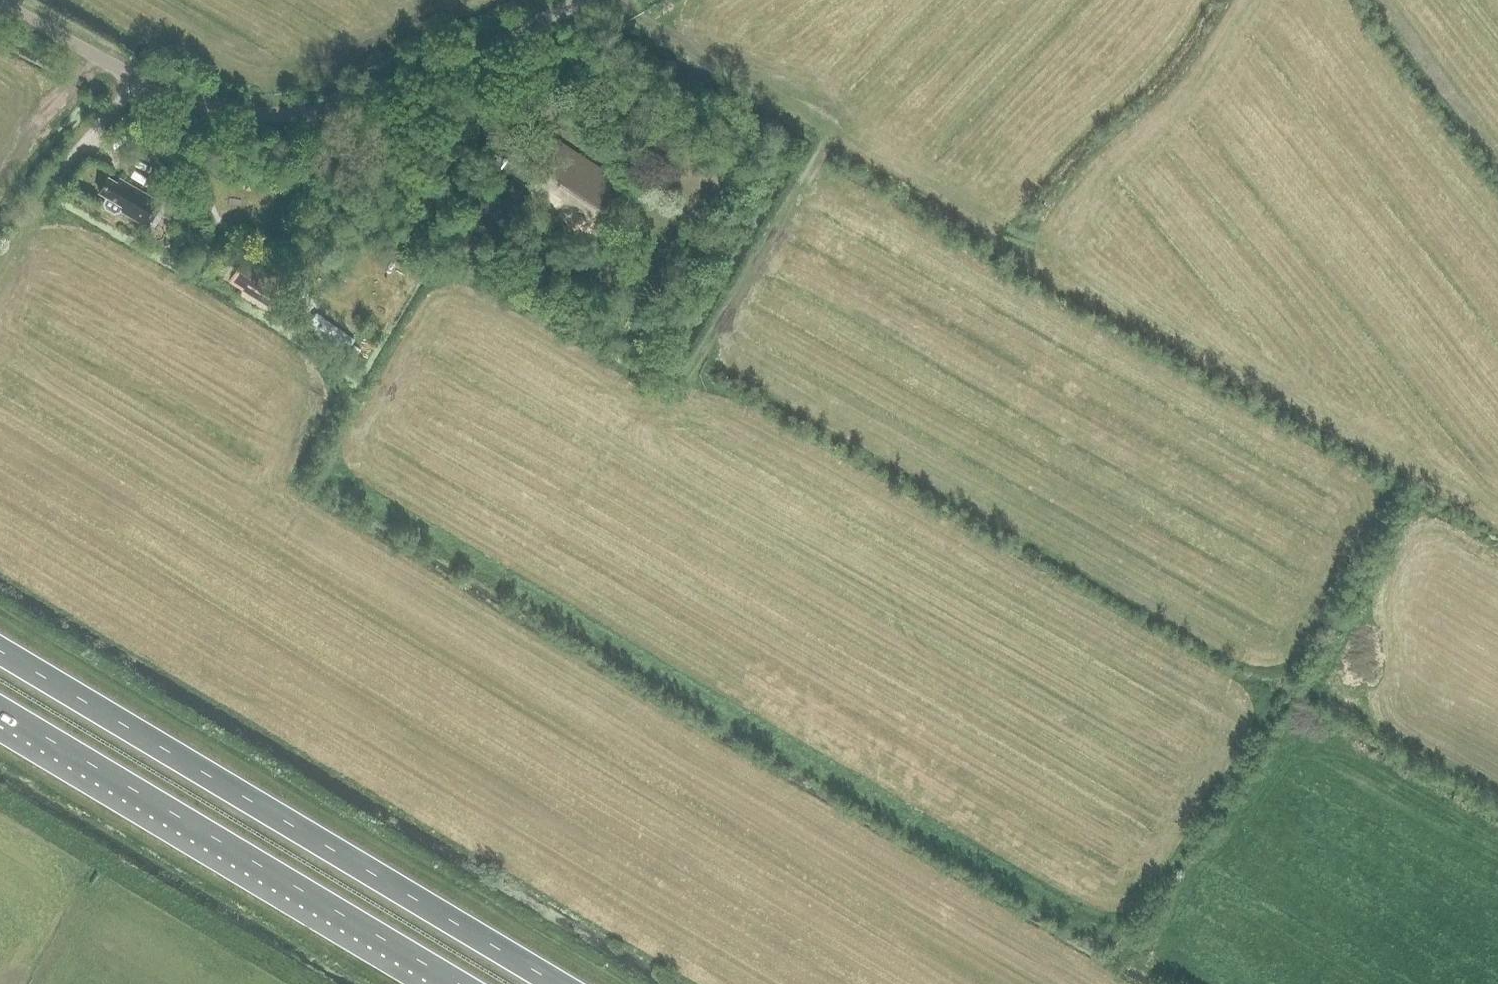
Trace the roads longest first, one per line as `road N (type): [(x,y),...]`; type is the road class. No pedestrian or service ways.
road 1 (trunk): [(556,983),(0,651)]
road 2 (tertiary): [(0,4),(188,101),(274,113),(404,90),(592,0)]
road 3 (trunk): [(0,710),(458,983)]

